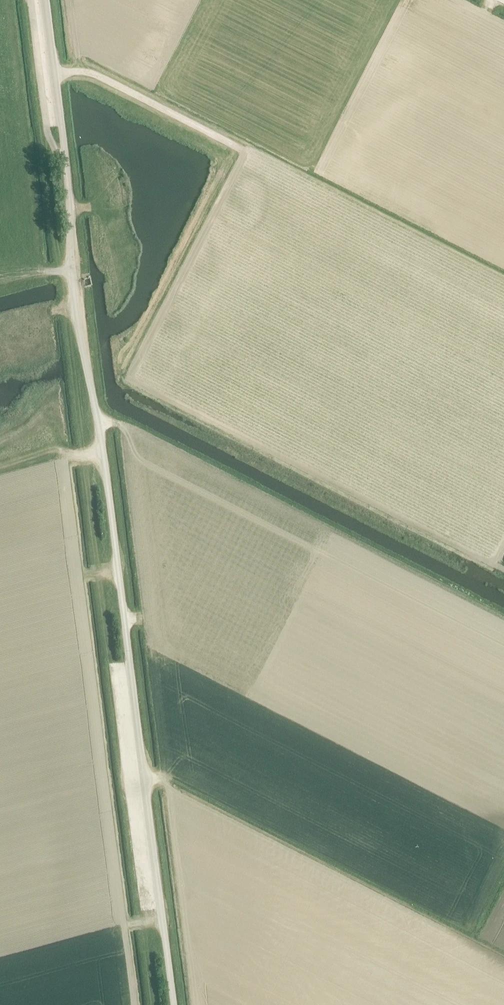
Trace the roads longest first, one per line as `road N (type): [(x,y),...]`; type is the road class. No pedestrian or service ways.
road 1 (unclassified): [(173,1004),(111,515),(77,321),(44,0)]

